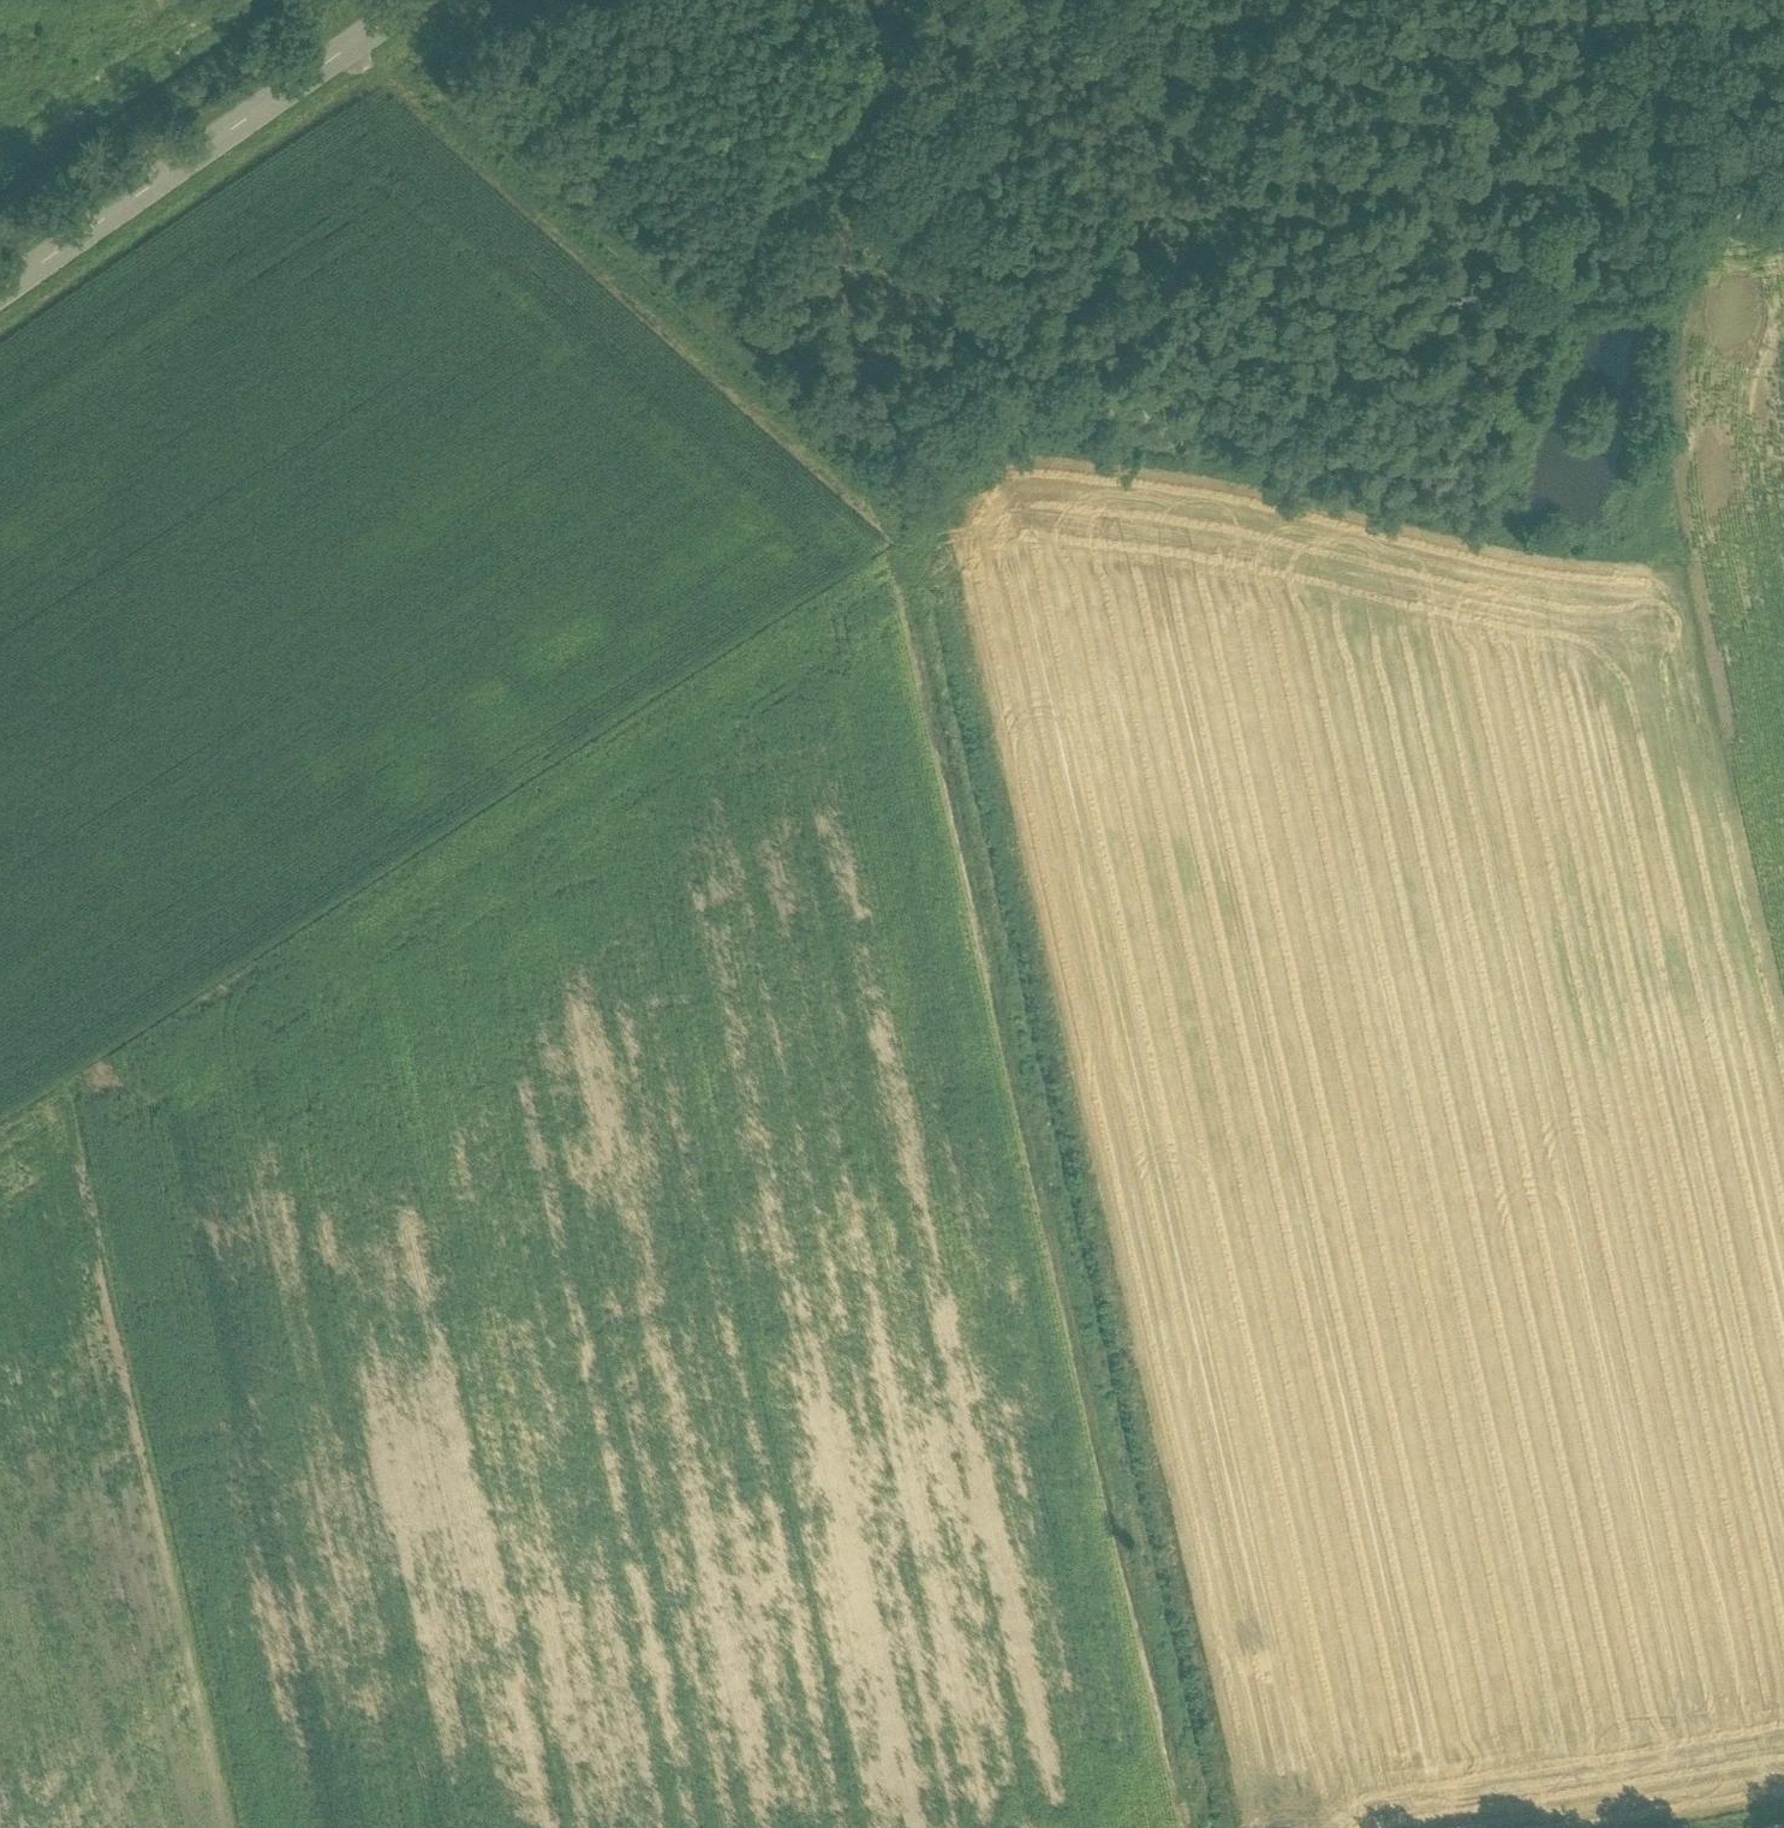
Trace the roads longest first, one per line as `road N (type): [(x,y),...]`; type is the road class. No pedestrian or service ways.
road 1 (tertiary): [(417,0),(0,292)]

